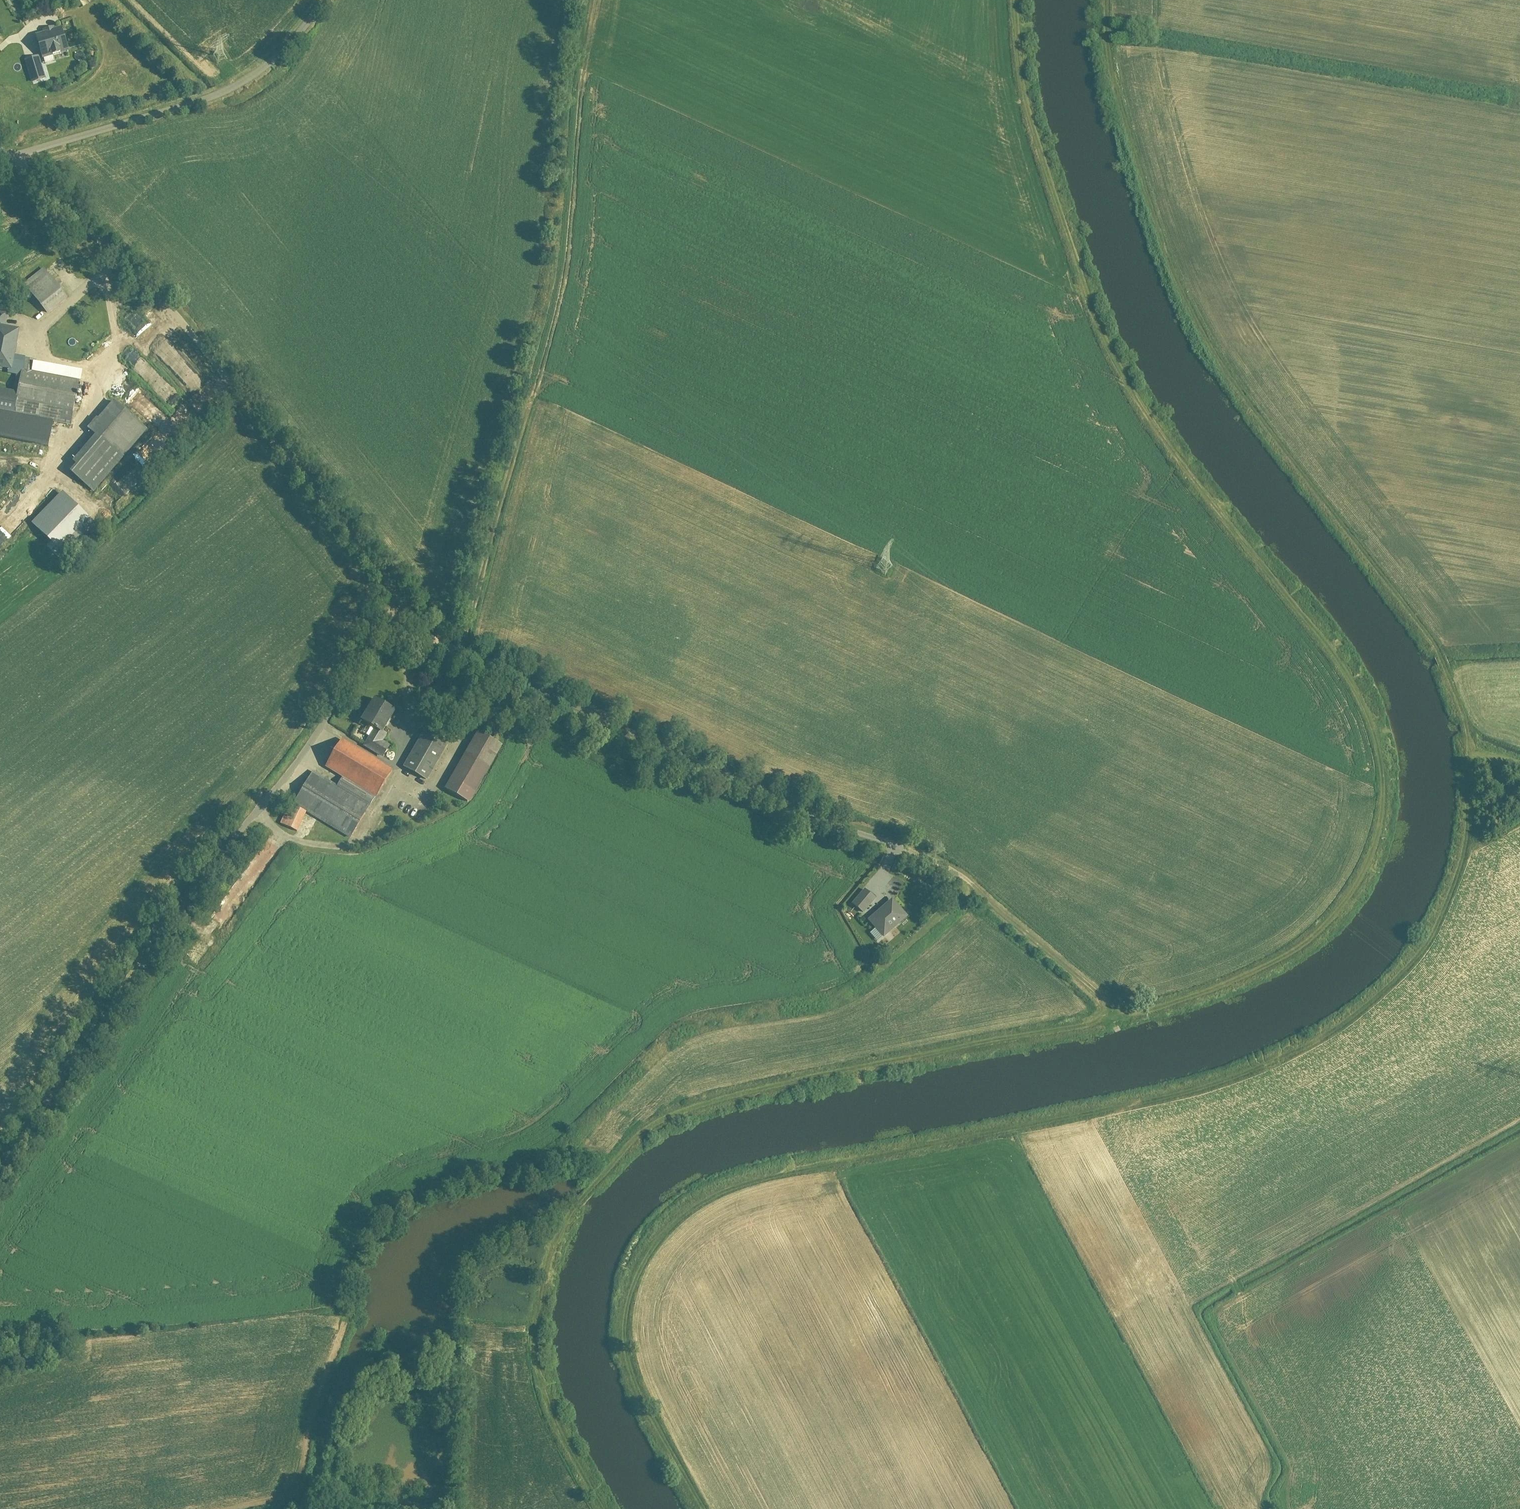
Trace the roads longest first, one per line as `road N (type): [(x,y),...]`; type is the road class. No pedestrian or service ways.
road 1 (track): [(601,1508),(545,1406),(531,1337),(563,1222),(658,1124),(721,1098),(1096,1022),(1112,1003),(1125,1015),(1155,1011),(1250,971),(1315,932),(1349,896),(1373,849),(1380,764),(1361,707),(1330,654),(1156,436),(1110,355),(1022,102),(1015,0)]
road 2 (track): [(449,644),(514,663),(824,816),(958,864),(1112,1003)]
road 3 (unclassified): [(401,597),(367,633),(308,737),(0,1165)]
road 4 (unclassified): [(4,151),(207,347),(401,597)]
road 5 (unclassified): [(323,0),(264,70),(210,101),(4,151)]

